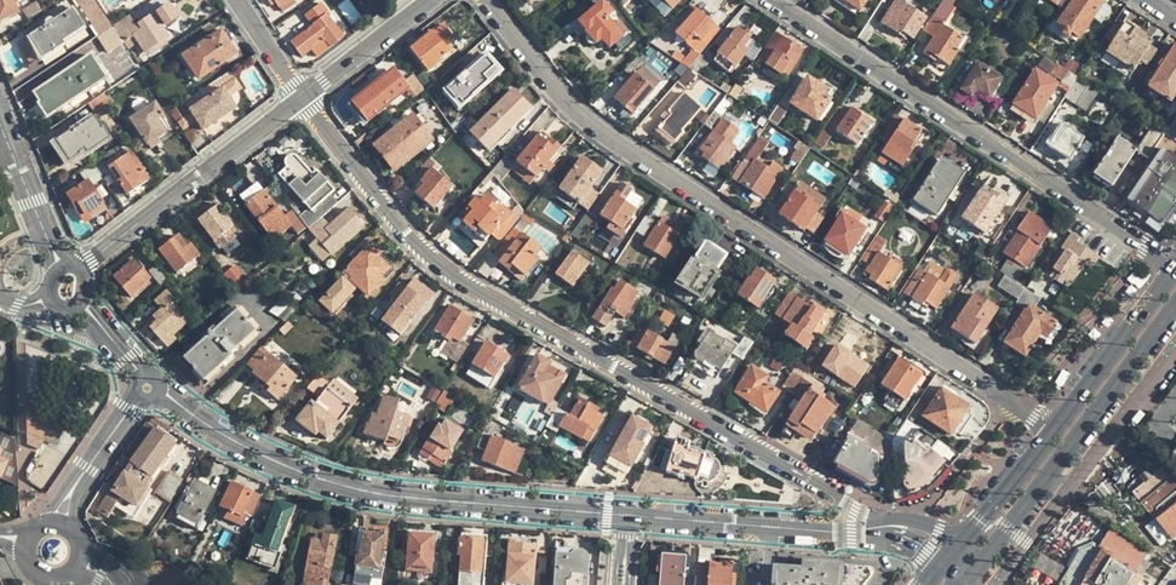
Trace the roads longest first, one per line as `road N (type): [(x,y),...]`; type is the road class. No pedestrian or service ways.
road 1 (residential): [(894,526),(850,532),(380,495),(267,460),(160,393)]
road 2 (residential): [(894,526),(444,270),(411,243),(303,97)]
road 3 (residential): [(1058,425),(603,131),(540,73),(487,0)]
road 4 (residential): [(777,0),(1175,268)]
road 5 (primary): [(968,577),(1175,305)]
road 6 (residential): [(80,268),(303,97)]
road 7 (primary): [(1175,268),(1058,425)]
road 8 (primary): [(1058,425),(951,552)]
road 9 (residential): [(303,97),(430,0)]
road 10 (unclassified): [(60,522),(66,497),(137,397)]
road 11 (residential): [(9,149),(62,267)]

